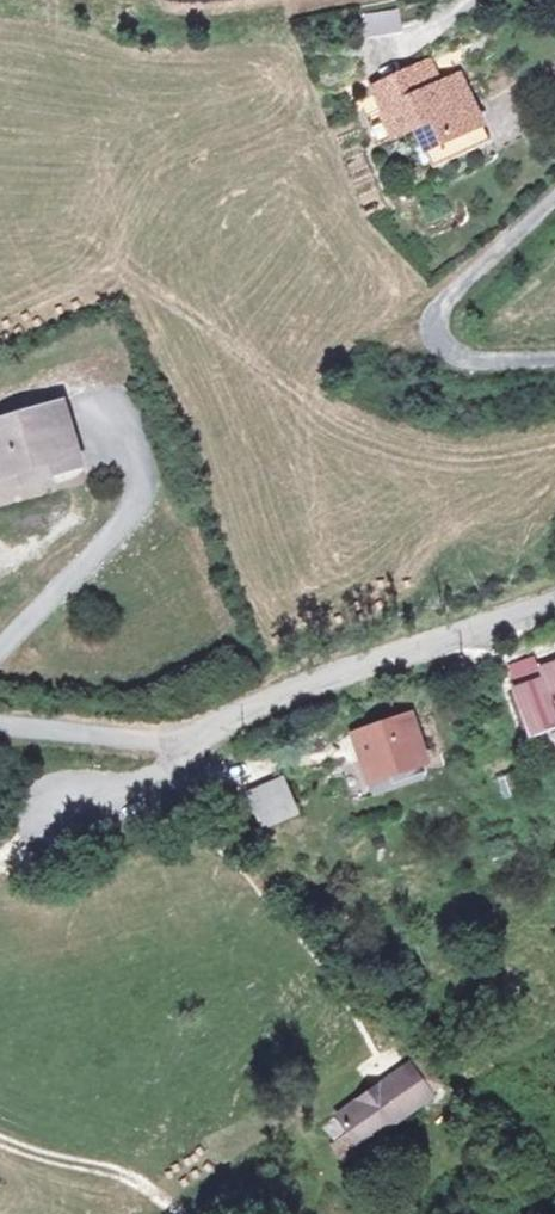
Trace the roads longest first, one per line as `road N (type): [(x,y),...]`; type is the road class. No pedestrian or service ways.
road 1 (unclassified): [(554,604),(296,688),(223,719),(187,749)]
road 2 (unclassified): [(554,359),(487,366),(457,361),(436,344),(439,311),(554,203)]
road 3 (track): [(0,1144),(110,1173),(174,1213)]
road 4 (unclassified): [(187,749),(0,725)]
road 5 (unclassified): [(187,749),(58,820)]

